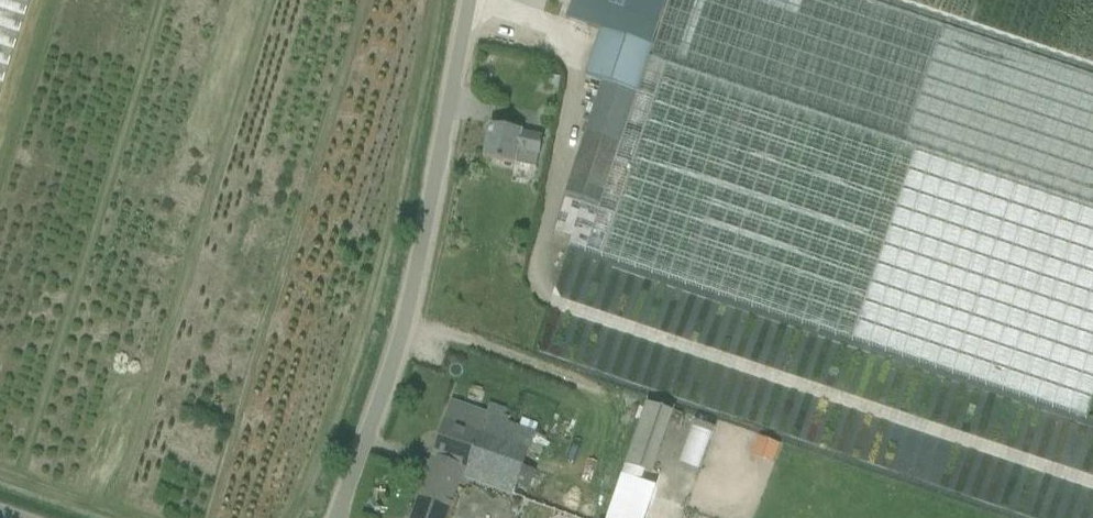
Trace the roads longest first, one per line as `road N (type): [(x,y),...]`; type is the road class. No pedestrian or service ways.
road 1 (unclassified): [(343,517),(385,416),(475,0)]

